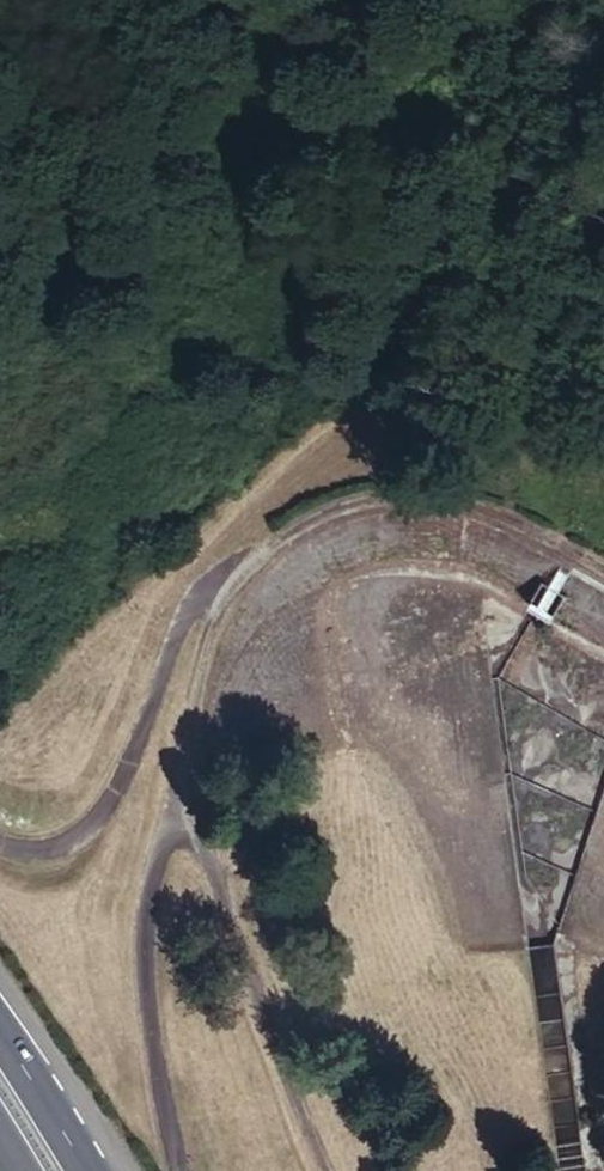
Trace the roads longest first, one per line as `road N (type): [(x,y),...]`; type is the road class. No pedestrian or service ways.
road 1 (trunk): [(88,1170),(0,1032)]

